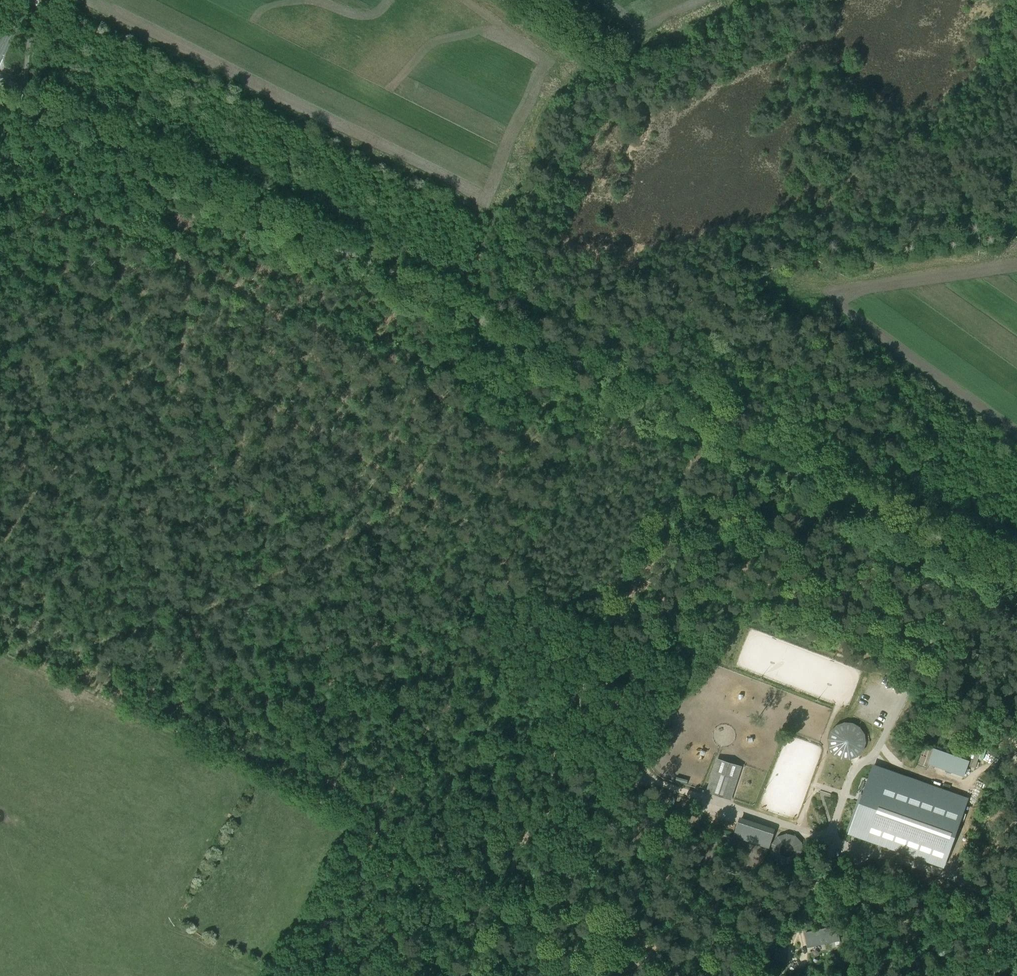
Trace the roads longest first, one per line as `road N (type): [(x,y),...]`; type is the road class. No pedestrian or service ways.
road 1 (unclassified): [(1016,580),(0,78)]
road 2 (track): [(0,543),(117,393),(181,346),(236,372),(271,405),(390,473),(483,543),(510,574),(374,818)]
road 3 (track): [(0,617),(221,735),(268,737),(312,760),(336,773),(387,831),(556,907)]
road 4 (track): [(66,651),(209,607),(421,500)]
road 5 (track): [(505,567),(517,542),(518,515),(602,378)]

